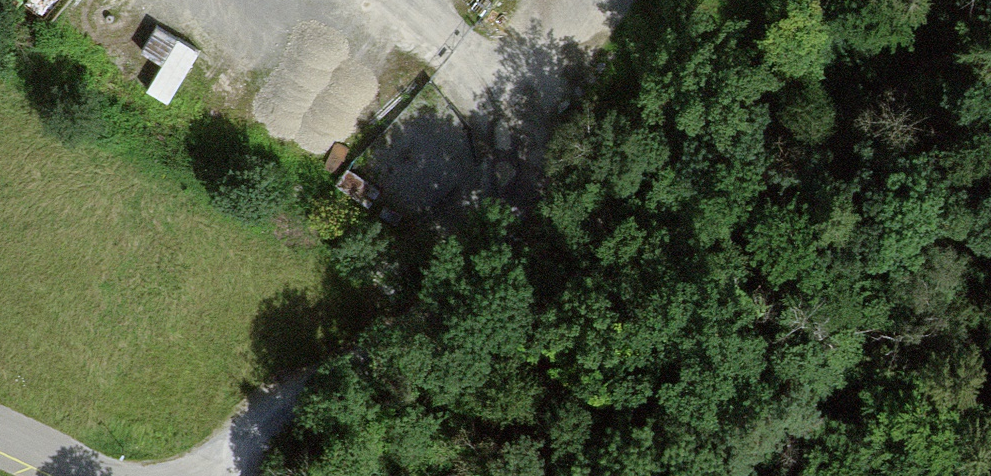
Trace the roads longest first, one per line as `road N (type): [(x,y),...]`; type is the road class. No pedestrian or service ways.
road 1 (track): [(181,475),(489,270),(574,11)]
road 2 (track): [(489,270),(629,207),(773,180),(990,47)]

